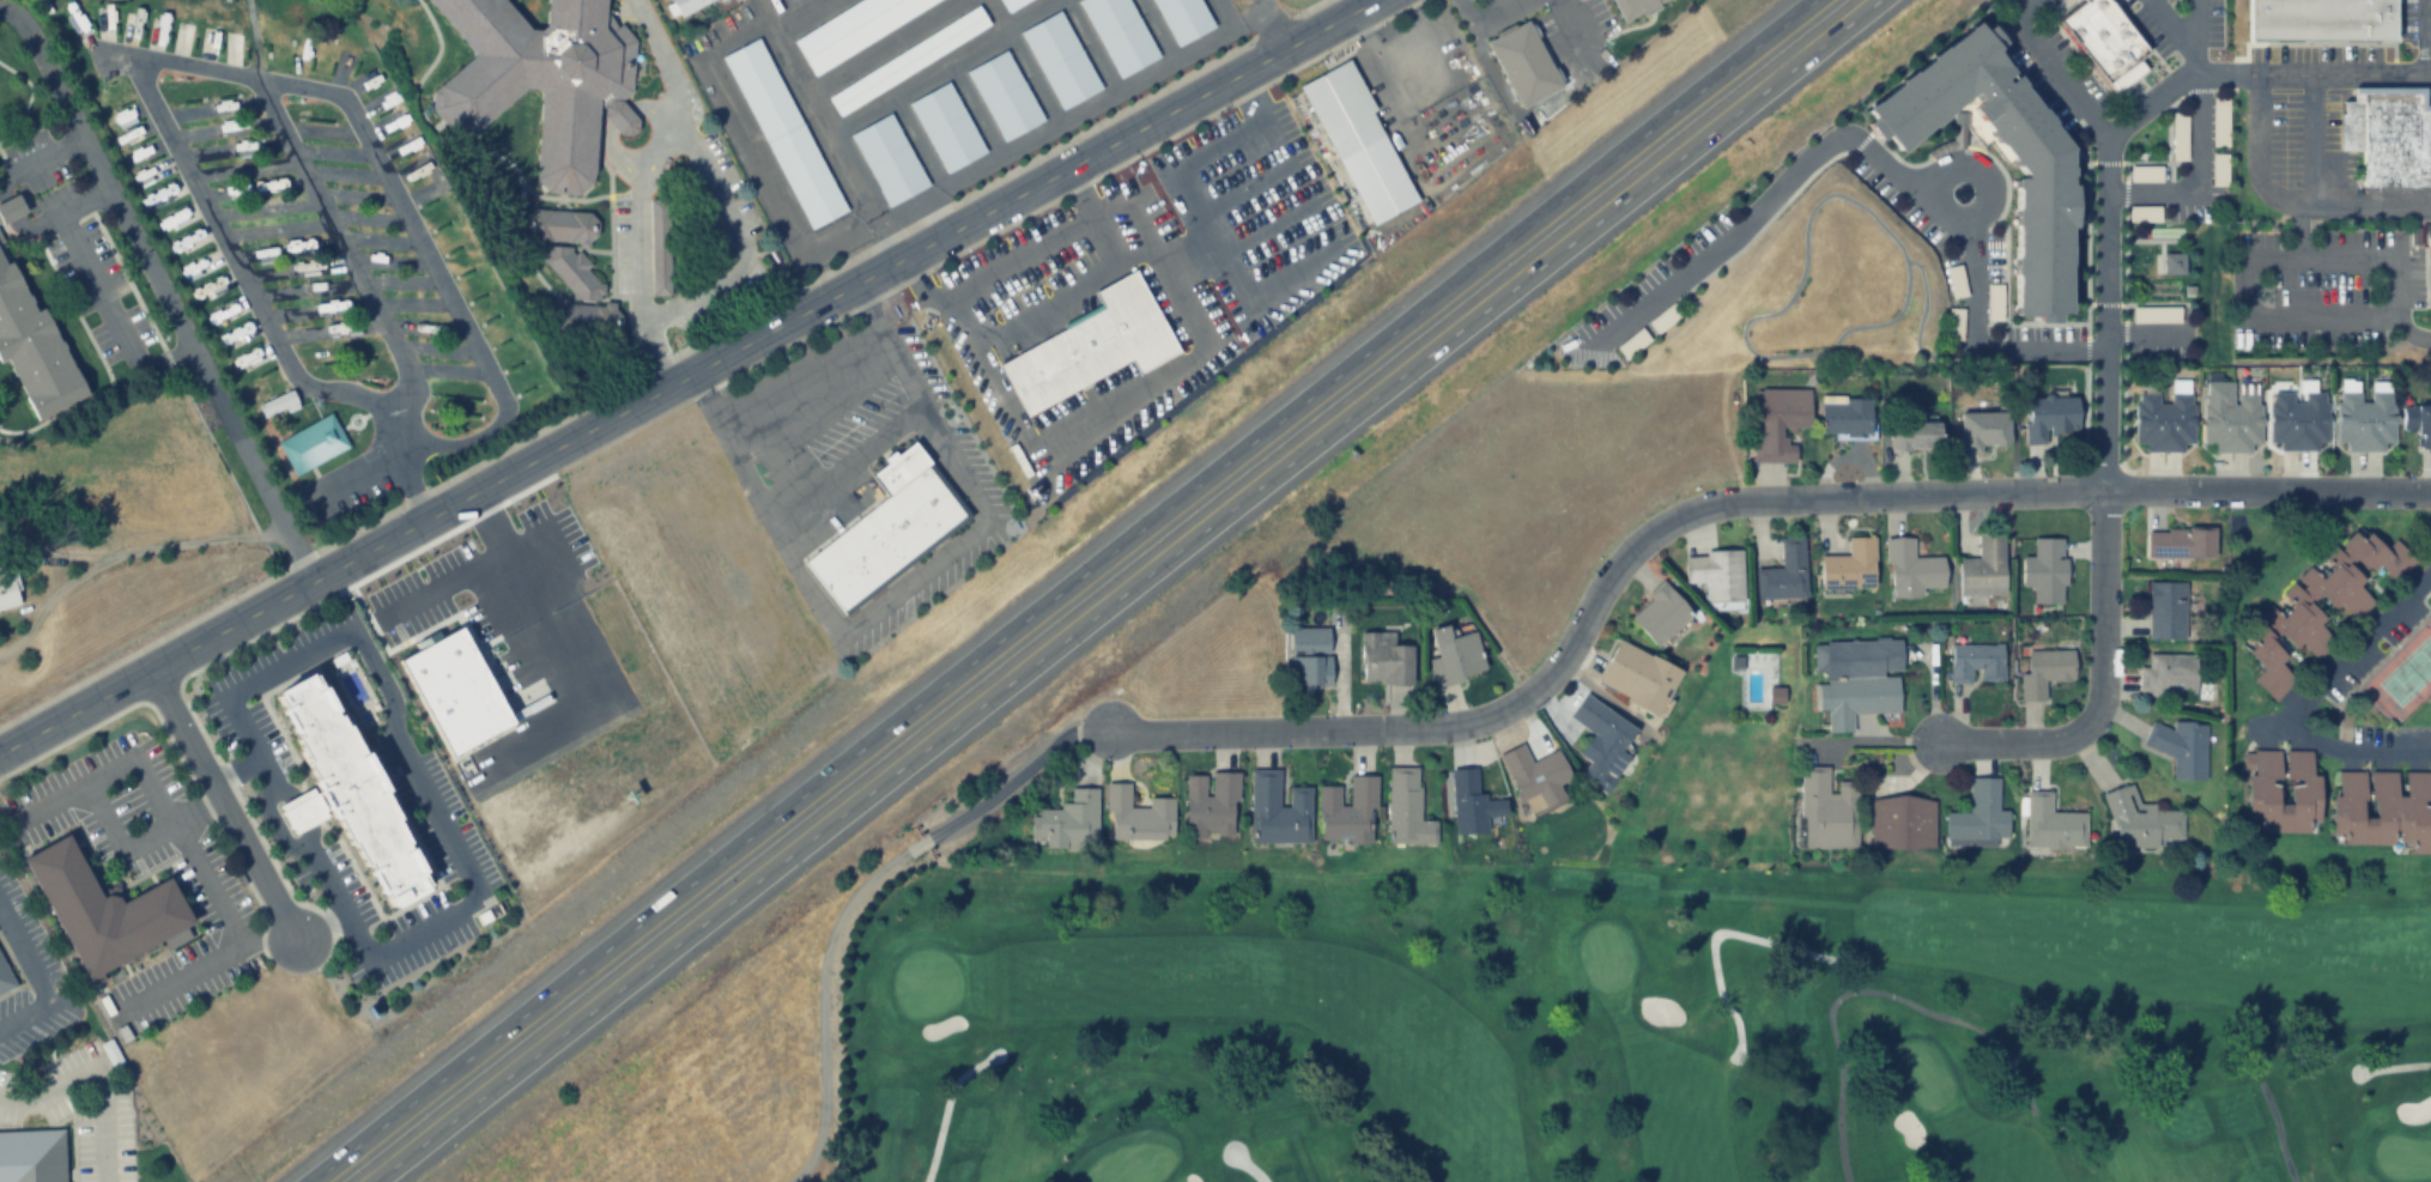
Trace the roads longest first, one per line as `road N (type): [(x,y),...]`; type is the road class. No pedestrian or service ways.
road 1 (primary): [(1814,0),(313,1181)]
road 2 (primary): [(373,1181),(1873,0)]
road 3 (secondary): [(0,752),(1364,0)]
road 4 (residential): [(1108,734),(1447,726),(1508,707),(1558,660),(1614,560),(1673,519),(1760,495),(2430,491)]
road 5 (residential): [(2106,490),(2105,687),(2084,720),(2039,744),(1933,742)]
road 6 (residential): [(147,671),(281,920)]
road 7 (residential): [(272,948),(283,963),(307,965),(320,953),(321,933),(307,917),(290,916),(273,931),(272,948)]

